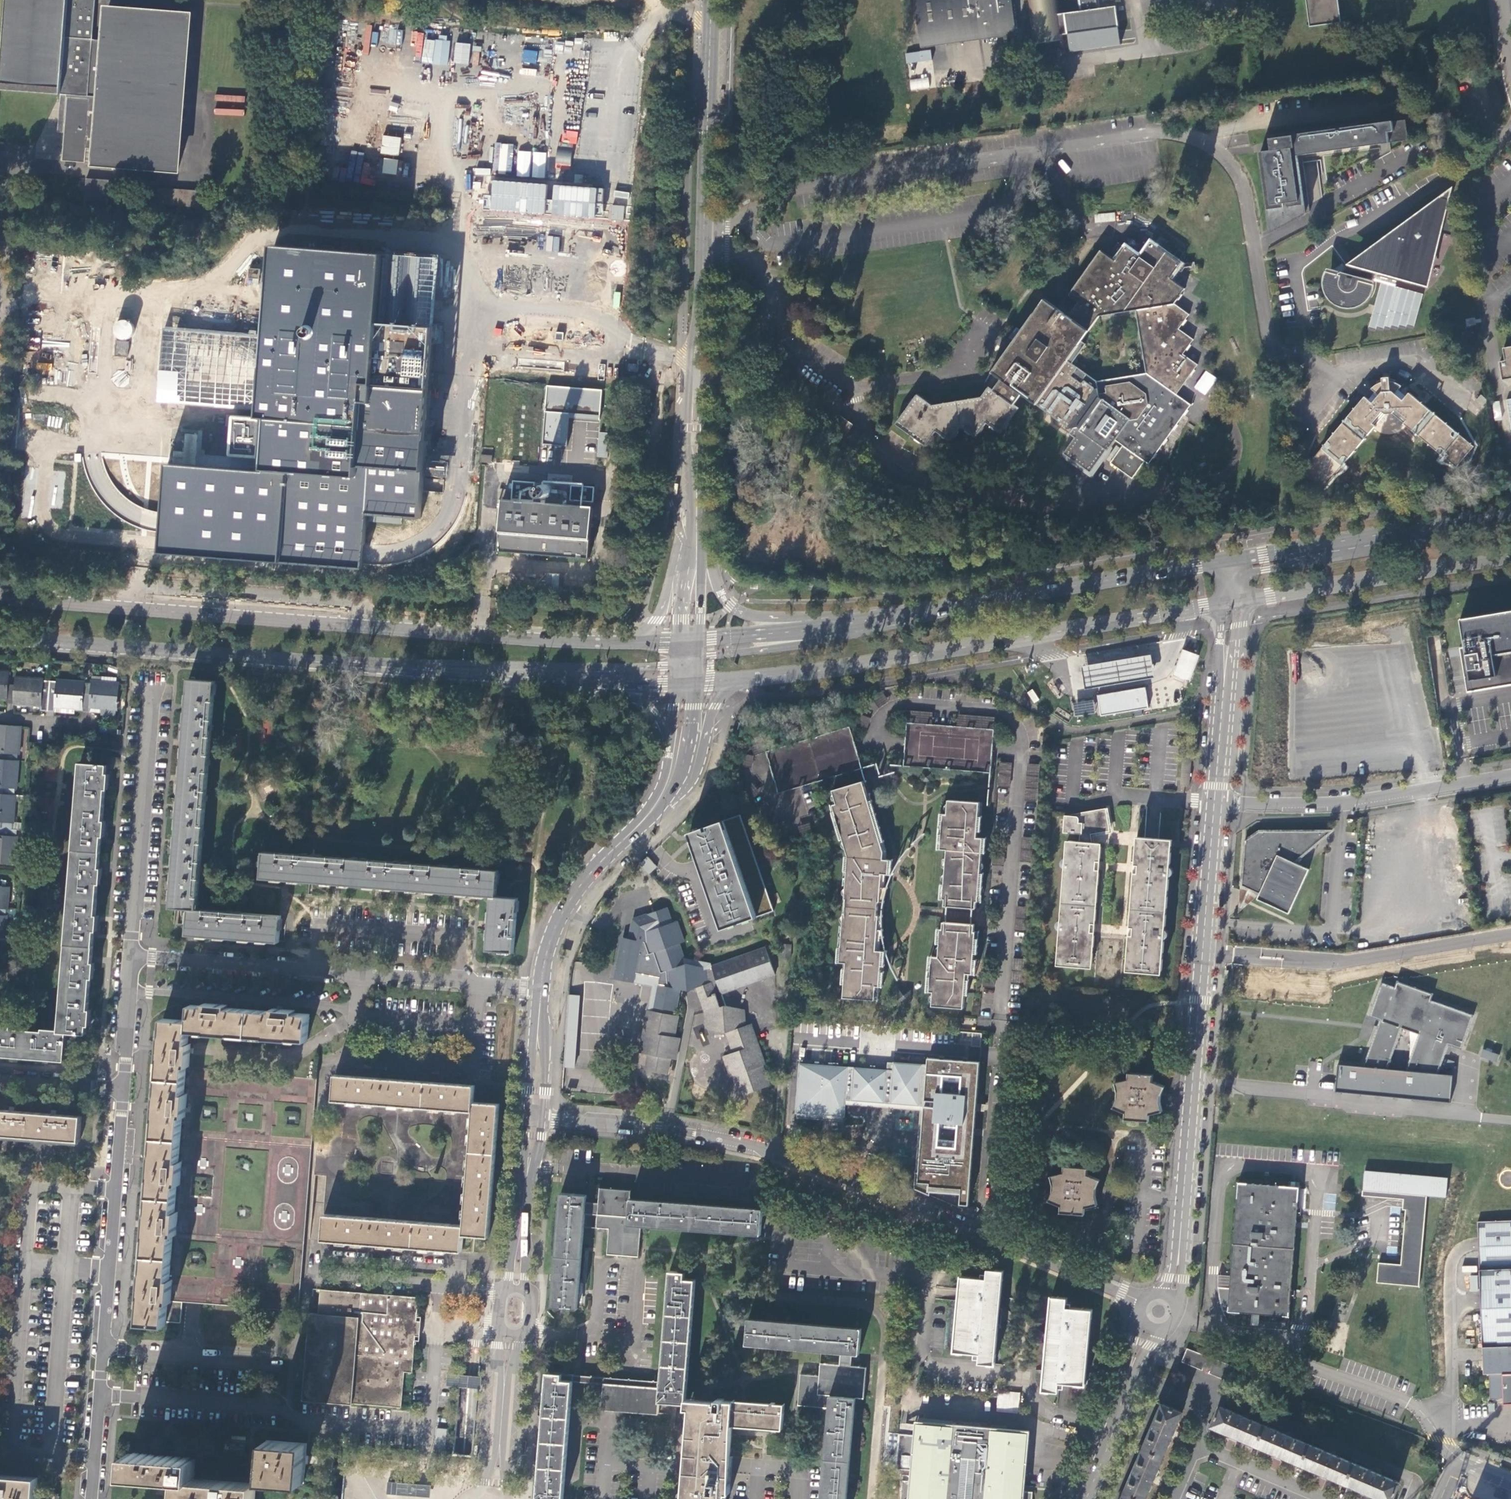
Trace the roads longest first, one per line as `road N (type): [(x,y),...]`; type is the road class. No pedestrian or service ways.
road 1 (primary): [(634,642),(0,598)]
road 2 (unclassified): [(1216,803),(1178,1255),(1162,1299)]
road 3 (primary): [(744,679),(1235,602)]
road 4 (residential): [(535,1117),(768,1149),(993,1239)]
road 5 (primary): [(0,639),(435,668)]
road 6 (residential): [(131,961),(542,991)]
road 7 (residential): [(89,1498),(122,1089)]
road 8 (tertiary): [(700,379),(713,0)]
road 9 (primary): [(1228,563),(902,617)]
road 10 (unclassified): [(1510,775),(1343,800),(1216,803)]
road 11 (primary): [(1510,514),(1228,563)]
road 12 (primary): [(1235,602),(1510,557)]
road 13 (residential): [(131,961),(151,697)]
road 14 (tertiary): [(902,617),(744,616),(725,600),(702,538)]
road 15 (tertiary): [(435,668),(664,667),(680,656)]
road 16 (tertiary): [(542,991),(558,921),(657,805)]
road 17 (residential): [(993,1239),(1004,1021)]
road 18 (residential): [(1453,1458),(1437,1421),(1395,1394),(1307,1363),(1289,1344)]
road 19 (tertiary): [(902,617),(838,639),(699,658)]
road 20 (primary): [(902,617),(701,642)]
road 21 (unclassified): [(1235,602),(1216,803)]
road 22 (primary): [(435,668),(612,681)]
road 23 (residential): [(993,1239),(1143,1306)]
road 24 (tertiary): [(702,538),(700,379)]
road 25 (tertiary): [(700,379),(690,530)]
road 26 (residential): [(1327,1498),(1201,1447)]
road 27 (residential): [(122,1089),(131,961)]
road 28 (tertiary): [(690,530),(657,619),(634,642)]
road 29 (unclassified): [(1128,1378),(1086,1498)]
road 30 (tertiary): [(535,1117),(542,991)]
road 31 (tertiary): [(685,782),(704,751),(714,706),(744,679)]
road 32 (residential): [(122,1089),(0,1082)]

